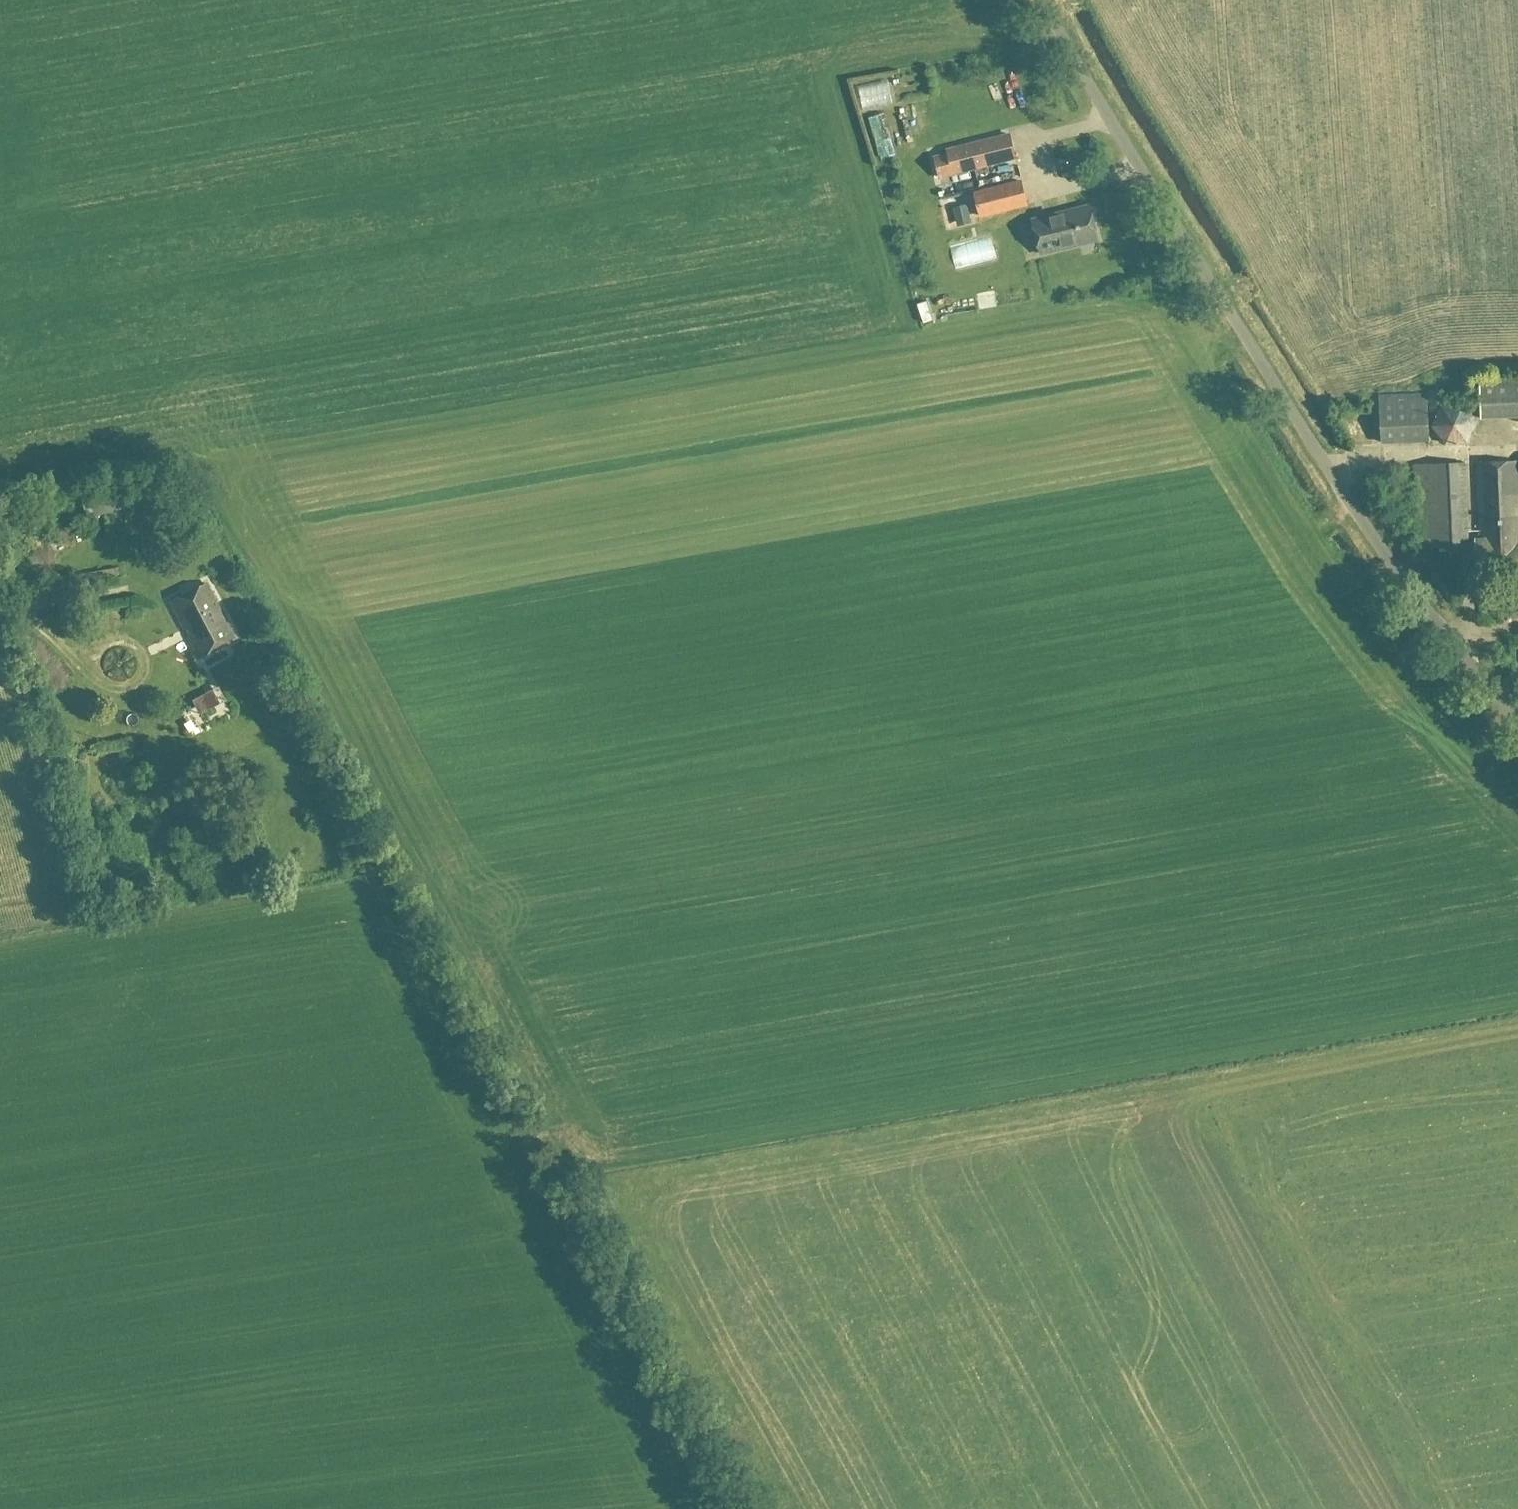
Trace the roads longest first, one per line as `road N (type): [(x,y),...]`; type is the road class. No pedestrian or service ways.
road 1 (unclassified): [(1517,731),(1459,667),(1352,522),(1158,226),(1061,62),(1036,0)]

